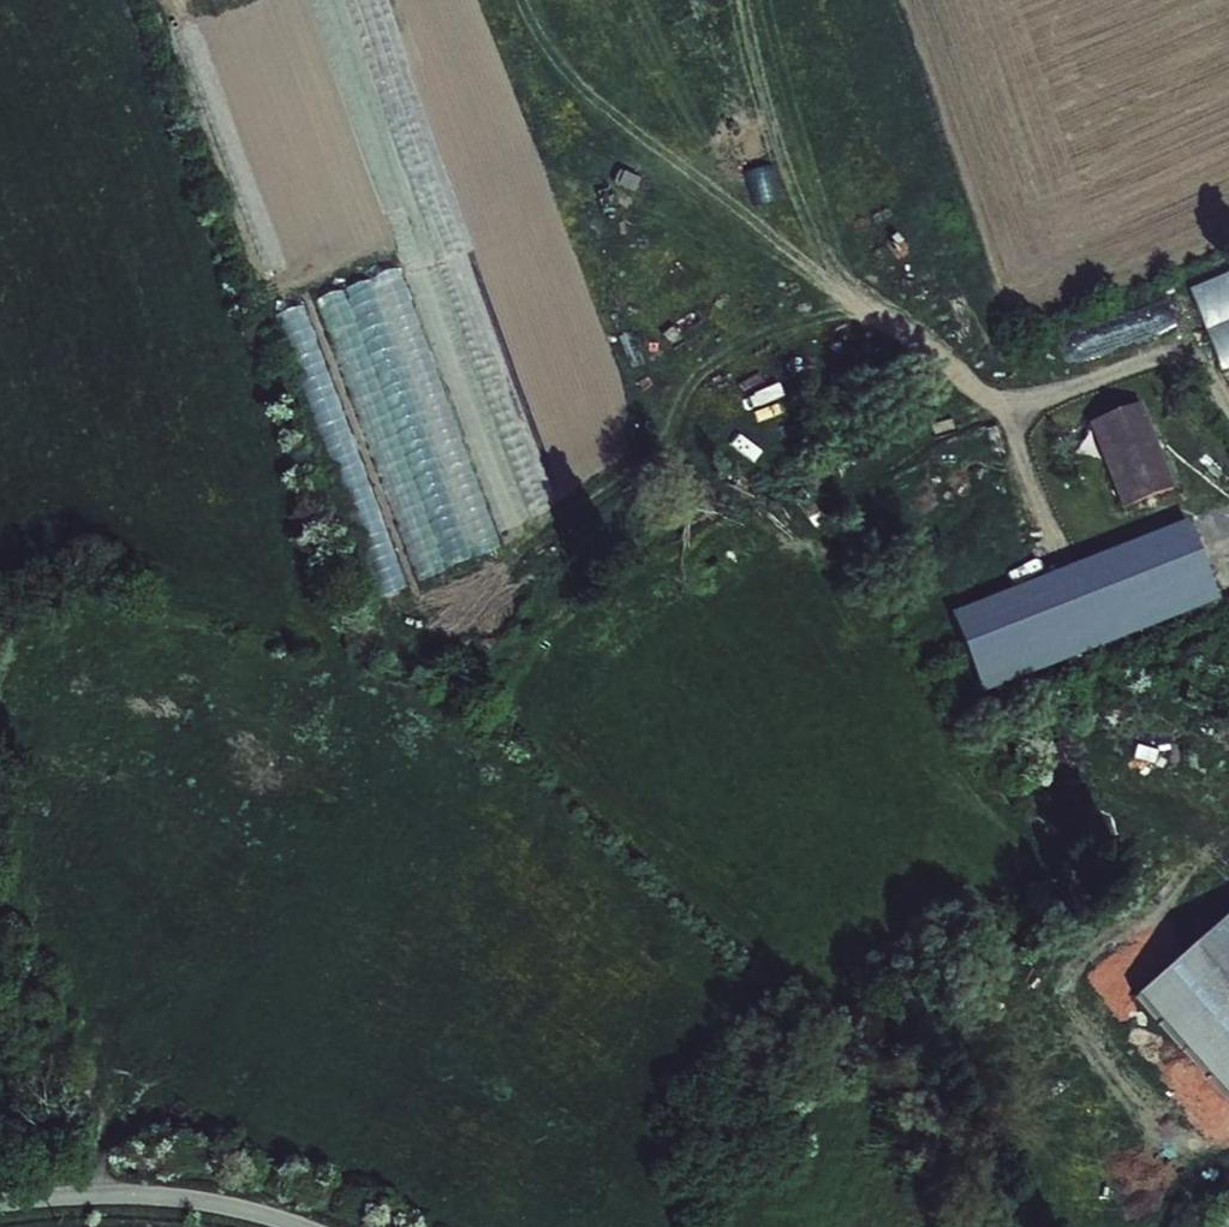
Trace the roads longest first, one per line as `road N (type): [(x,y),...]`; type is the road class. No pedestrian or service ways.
road 1 (unclassified): [(0,1201),(177,1194),(309,1226)]

